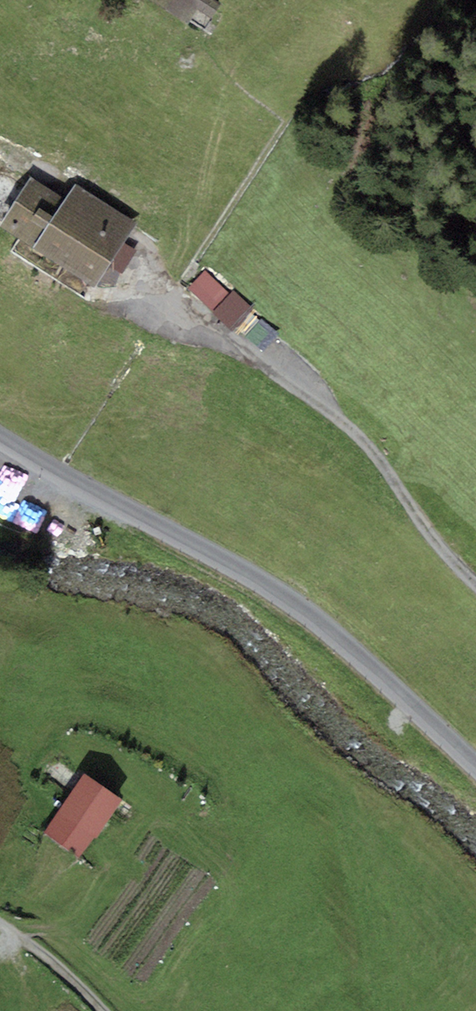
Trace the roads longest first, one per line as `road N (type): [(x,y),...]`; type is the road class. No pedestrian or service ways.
road 1 (tertiary): [(0,437),(279,592),(475,768)]
road 2 (track): [(475,608),(392,481),(180,298)]
road 3 (track): [(0,922),(104,1010)]

